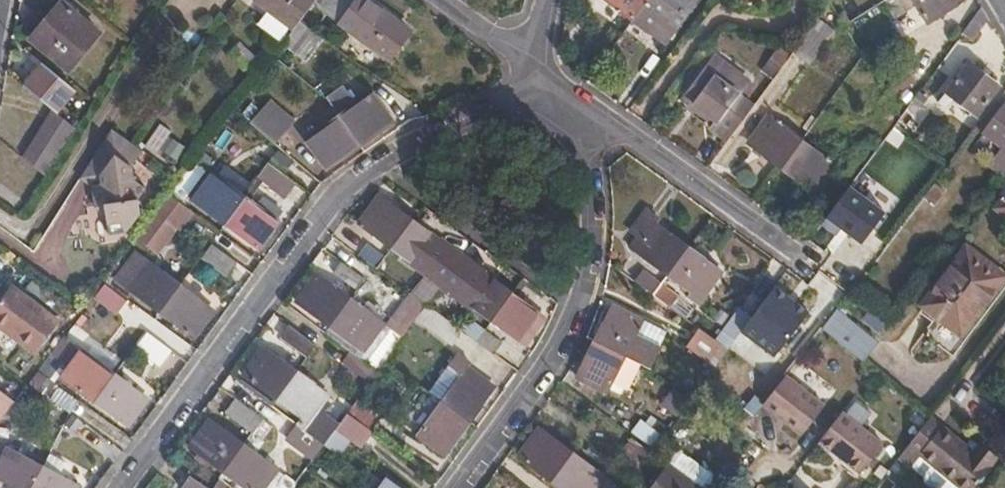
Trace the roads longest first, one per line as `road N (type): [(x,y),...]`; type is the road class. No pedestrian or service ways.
road 1 (residential): [(121,487),(329,200),(407,148),(533,100)]
road 2 (residential): [(462,487),(562,352),(591,262),(591,176),(533,100)]
road 3 (track): [(0,214),(34,239),(181,0)]
road 4 (residential): [(540,70),(792,253)]
road 5 (residential): [(440,0),(540,70)]

